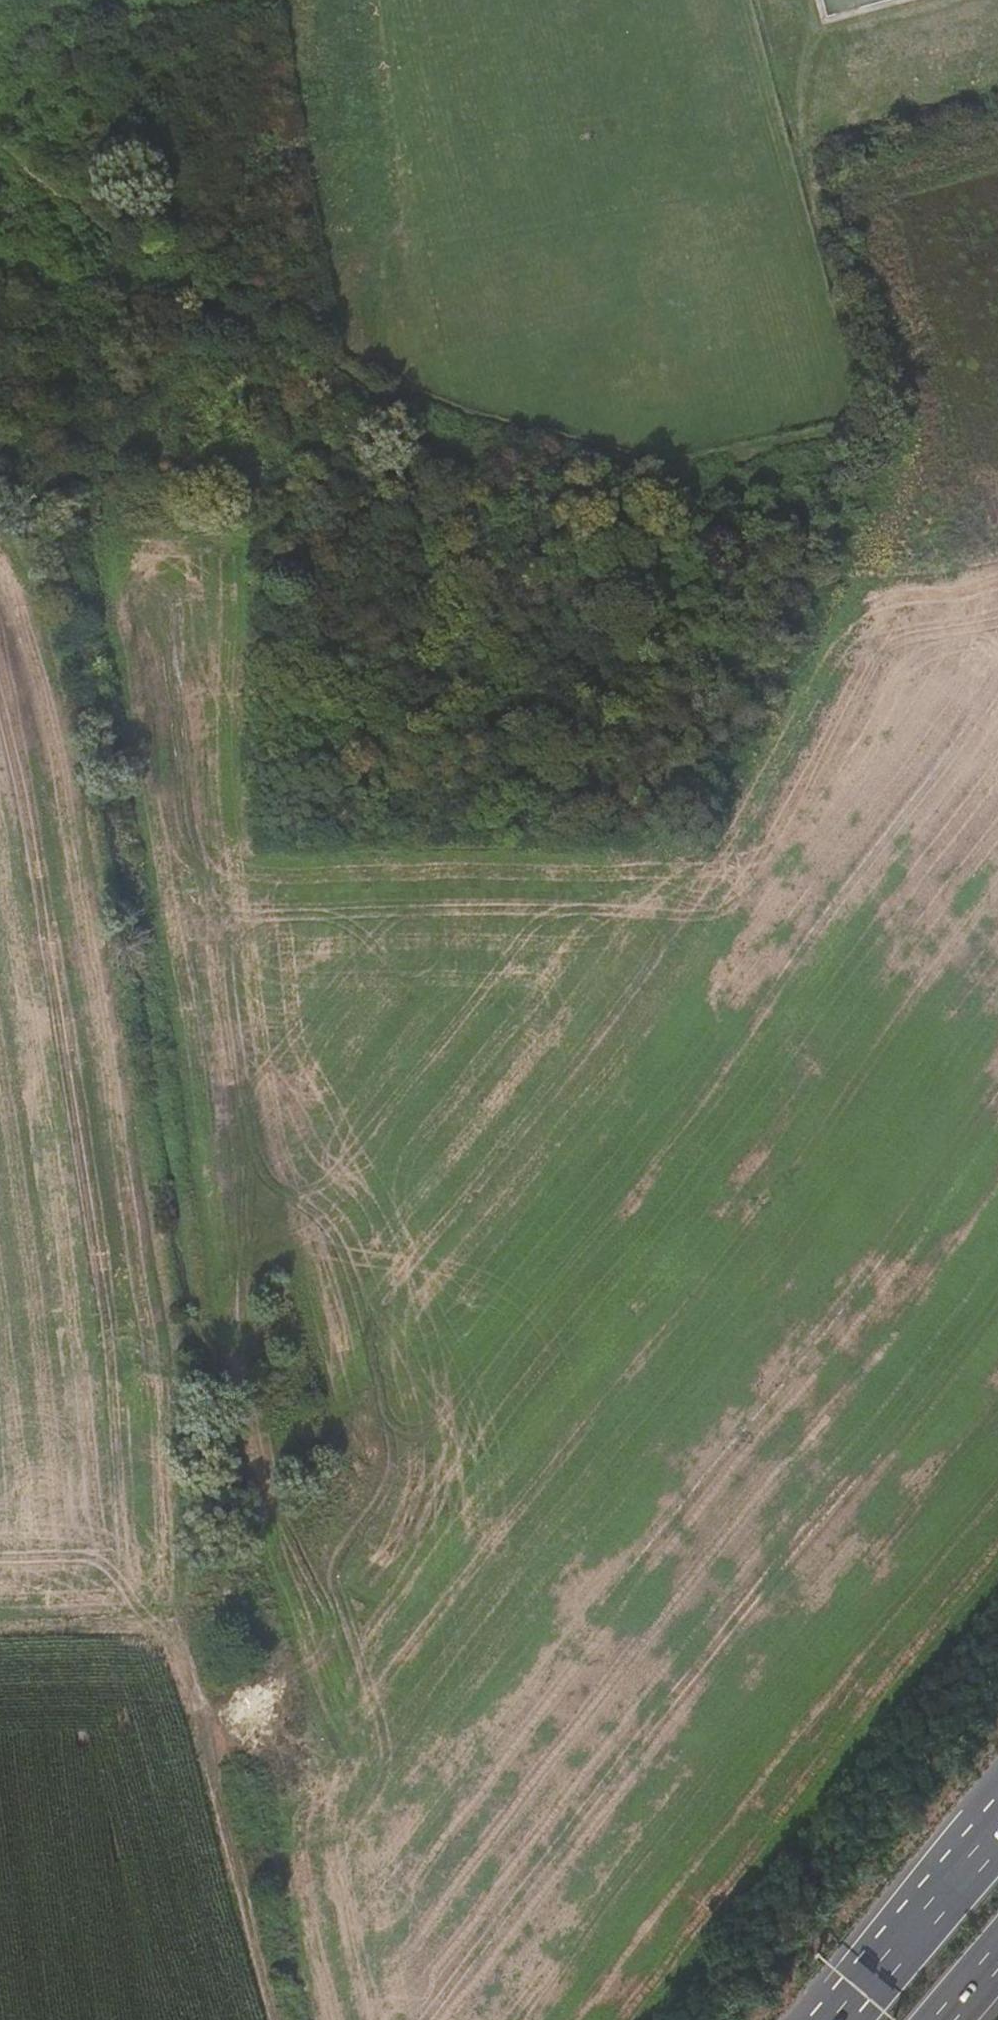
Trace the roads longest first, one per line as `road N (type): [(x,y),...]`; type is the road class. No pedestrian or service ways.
road 1 (track): [(0,1628),(165,1622),(264,2019)]
road 2 (motorway): [(997,1836),(841,2019)]

